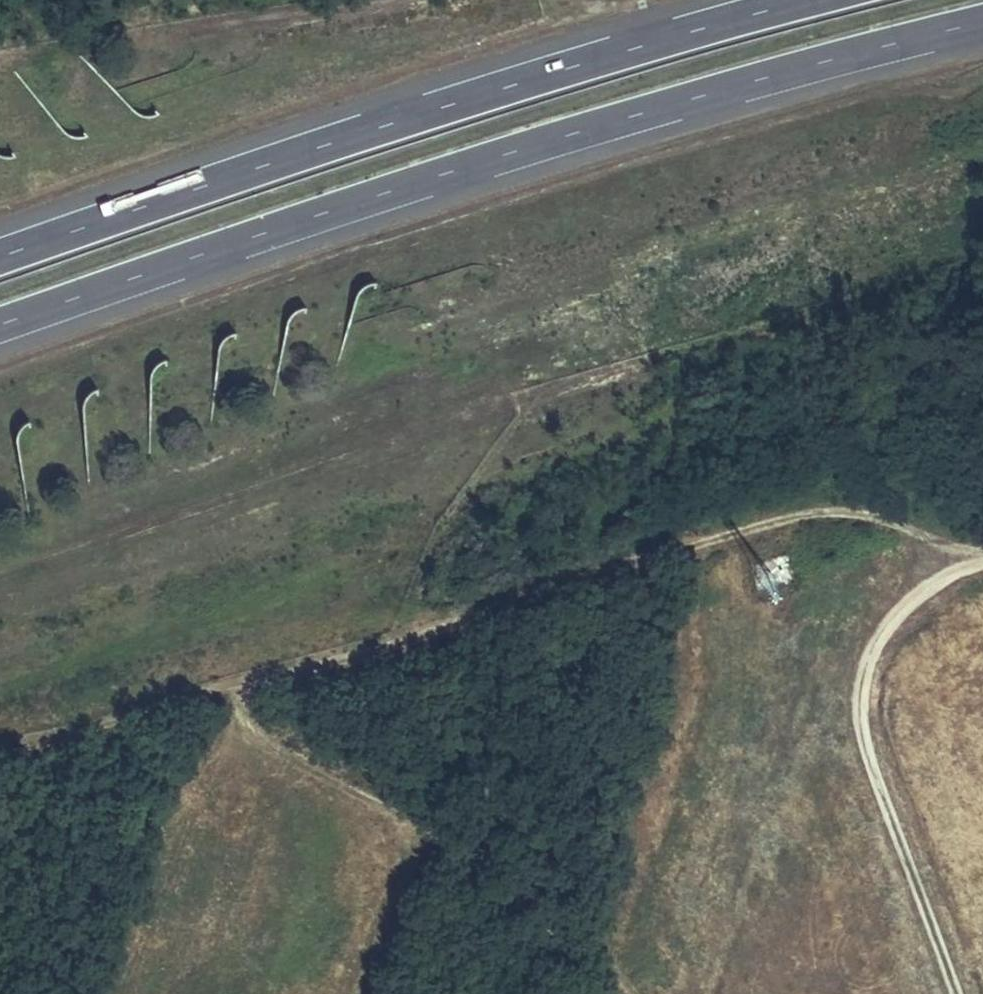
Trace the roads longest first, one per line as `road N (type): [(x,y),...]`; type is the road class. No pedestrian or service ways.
road 1 (motorway): [(0,325),(658,109),(982,21)]
road 2 (track): [(976,563),(916,530),(844,509),(759,516),(235,687),(0,743)]
road 3 (motorway): [(802,0),(475,97),(0,257)]
road 4 (track): [(962,993),(863,720),(869,659),(888,620),(914,594),(982,562)]
road 5 (track): [(235,687),(260,737),(395,808),(415,839),(405,895),(361,993)]
road 6 (track): [(631,993),(480,863),(395,808)]

